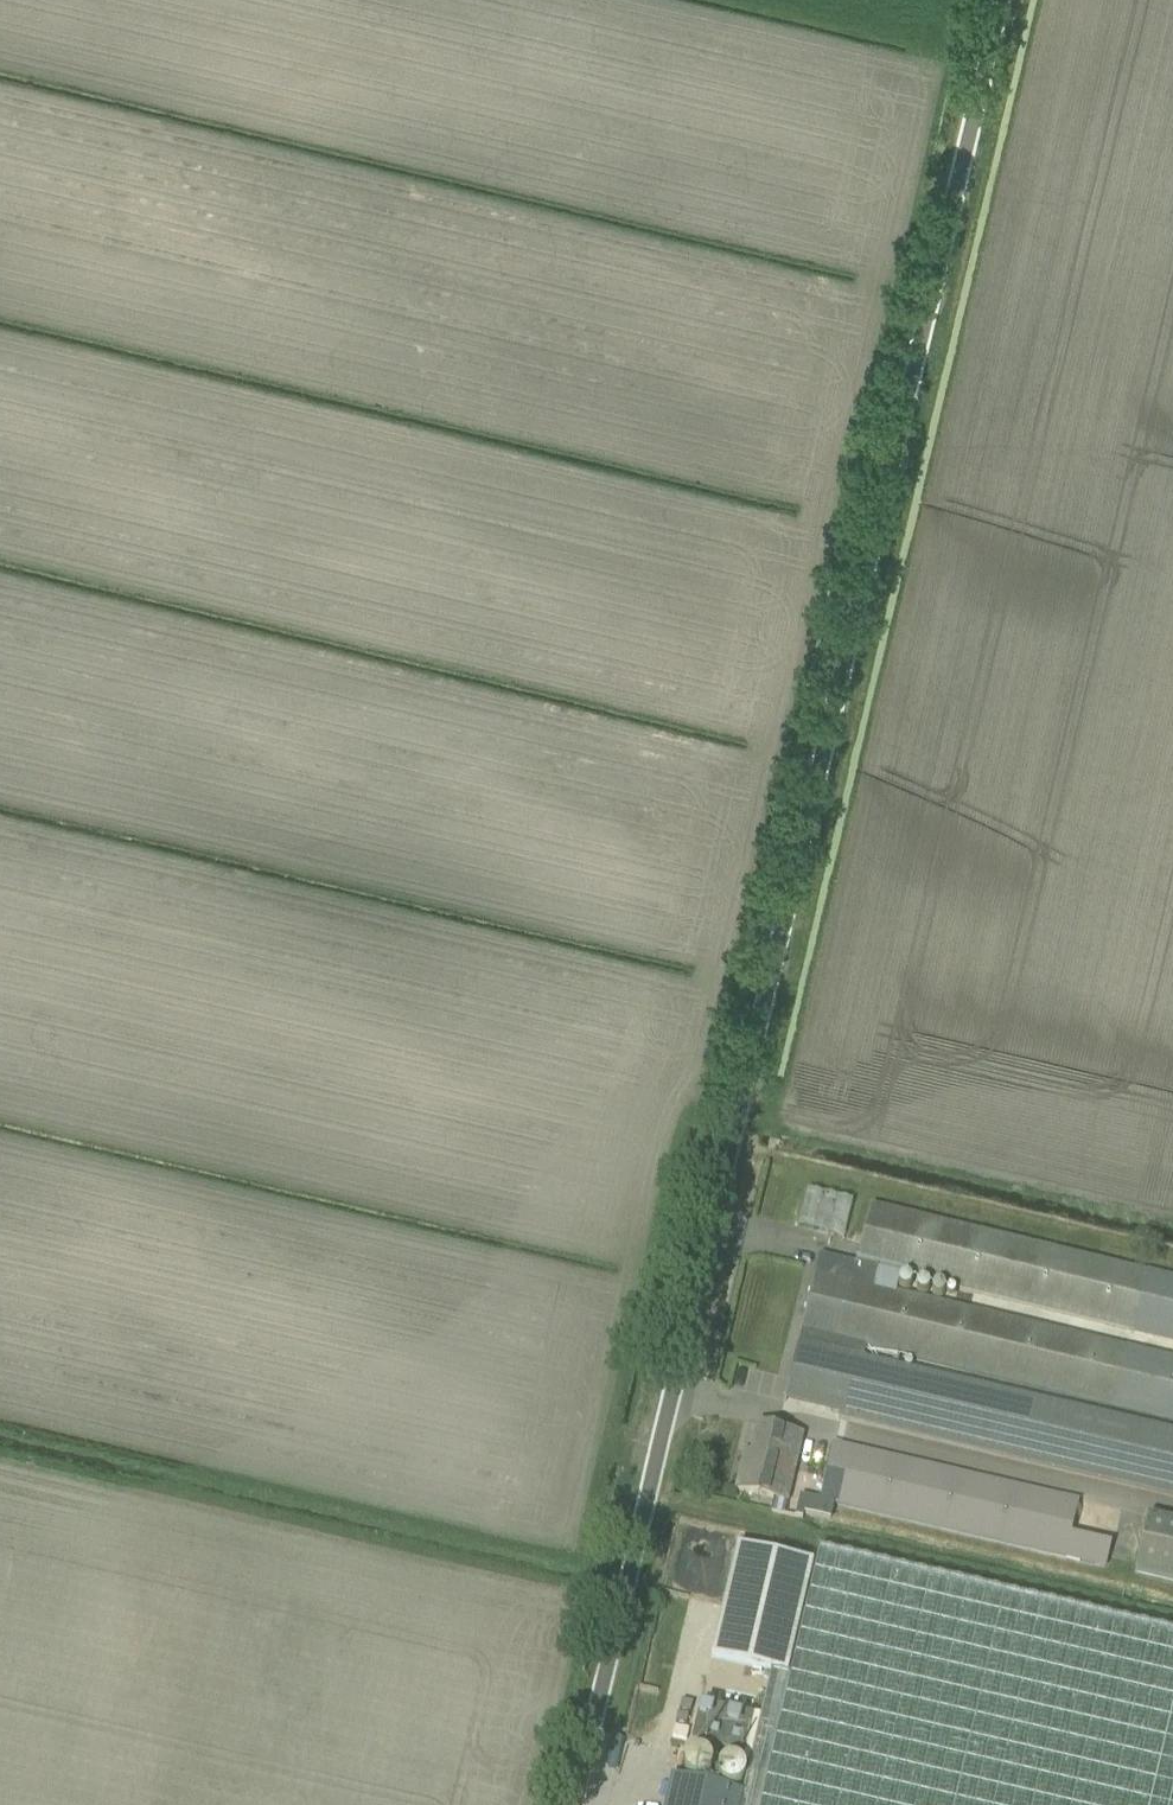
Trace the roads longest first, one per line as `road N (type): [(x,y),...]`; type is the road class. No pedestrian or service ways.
road 1 (unclassified): [(580,1804),(1017,0)]

